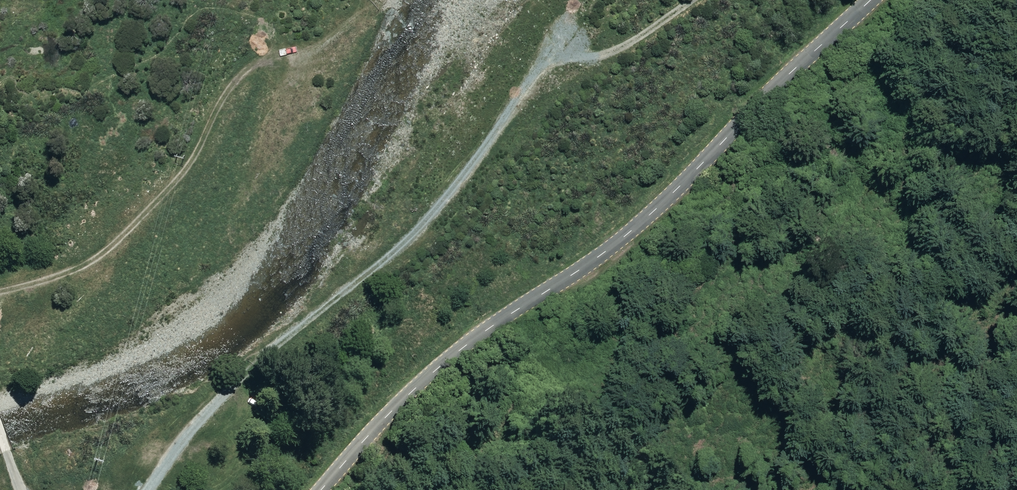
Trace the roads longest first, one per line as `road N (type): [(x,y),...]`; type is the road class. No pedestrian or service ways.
road 1 (track): [(150,489),(186,434),(275,344),(433,221),(527,101),(692,0)]
road 2 (unclassified): [(322,489),(439,367),(645,220),(871,0)]
road 3 (track): [(0,294),(67,275),(105,253),(191,165),(235,84),(309,49),(379,0)]

